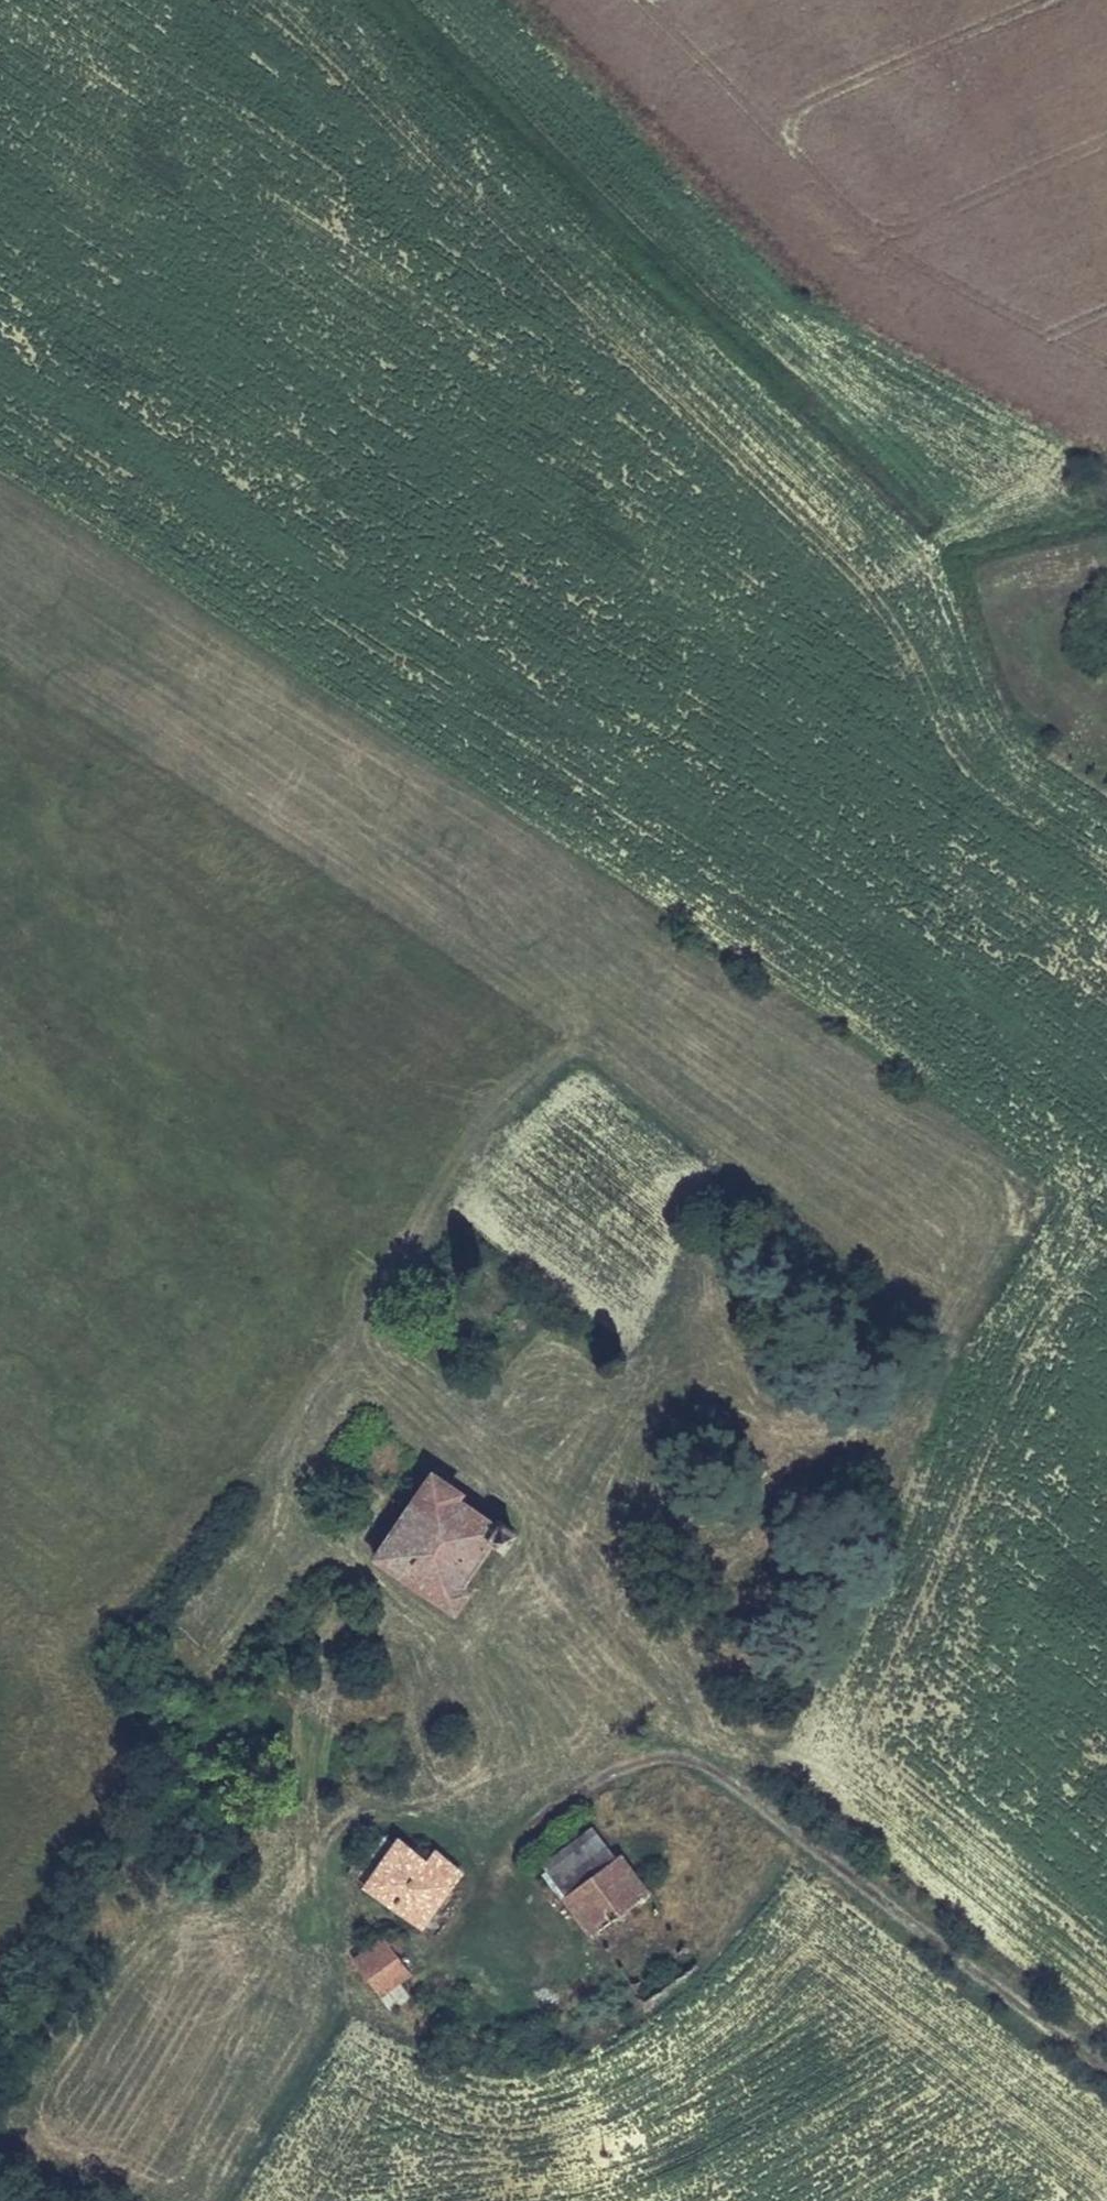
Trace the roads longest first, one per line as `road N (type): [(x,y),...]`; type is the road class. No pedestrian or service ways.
road 1 (residential): [(1106,2075),(722,1778),(681,1760),(601,1777),(527,1827),(481,1906),(457,1921)]

